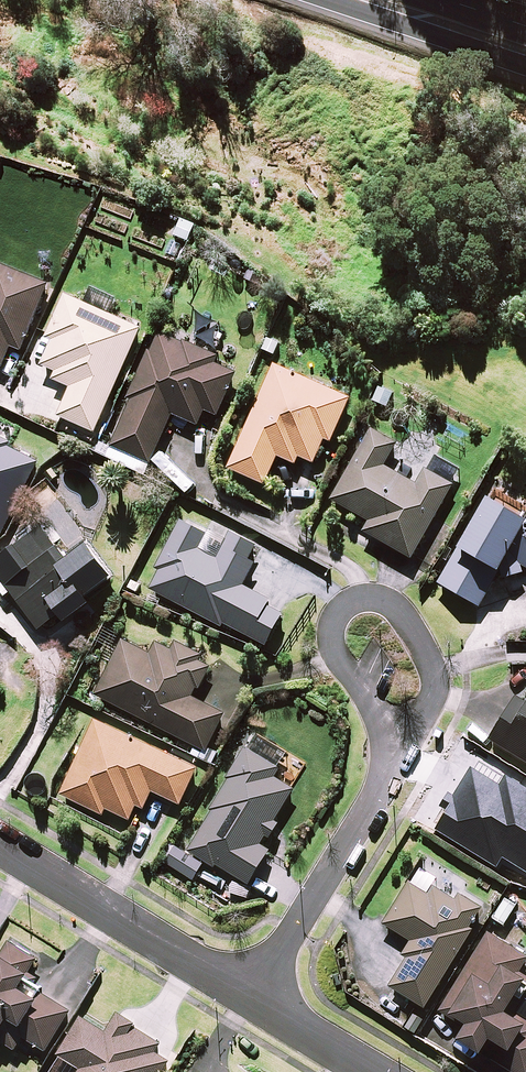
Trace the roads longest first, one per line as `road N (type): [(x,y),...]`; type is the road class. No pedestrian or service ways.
road 1 (residential): [(249,1001),(0,847)]
road 2 (residential): [(406,758),(249,1001)]
road 3 (residential): [(406,758),(437,681),(431,647),(411,615),(377,595),(351,603),(338,626),(341,662)]
road 4 (trunk): [(525,67),(335,0)]
road 5 (residential): [(368,1071),(249,1001)]

